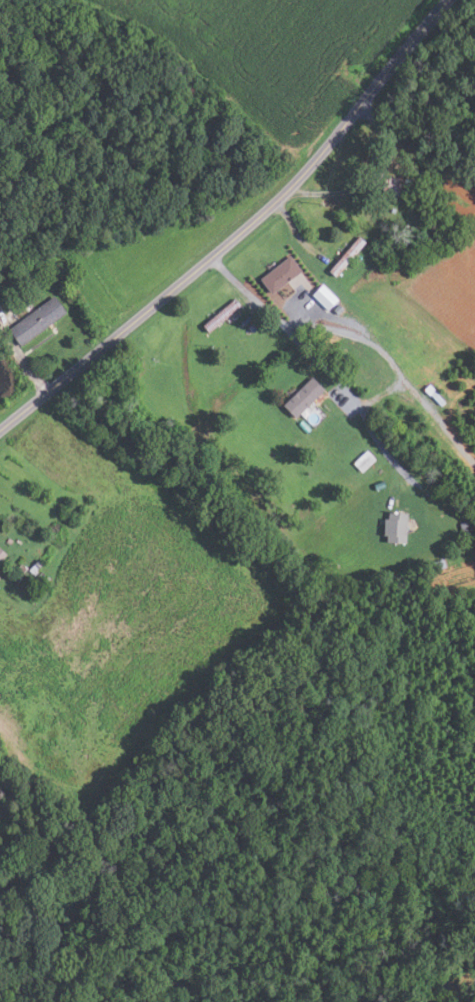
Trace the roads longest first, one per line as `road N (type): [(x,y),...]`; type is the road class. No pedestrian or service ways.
road 1 (residential): [(445,0),(275,201),(0,430)]

